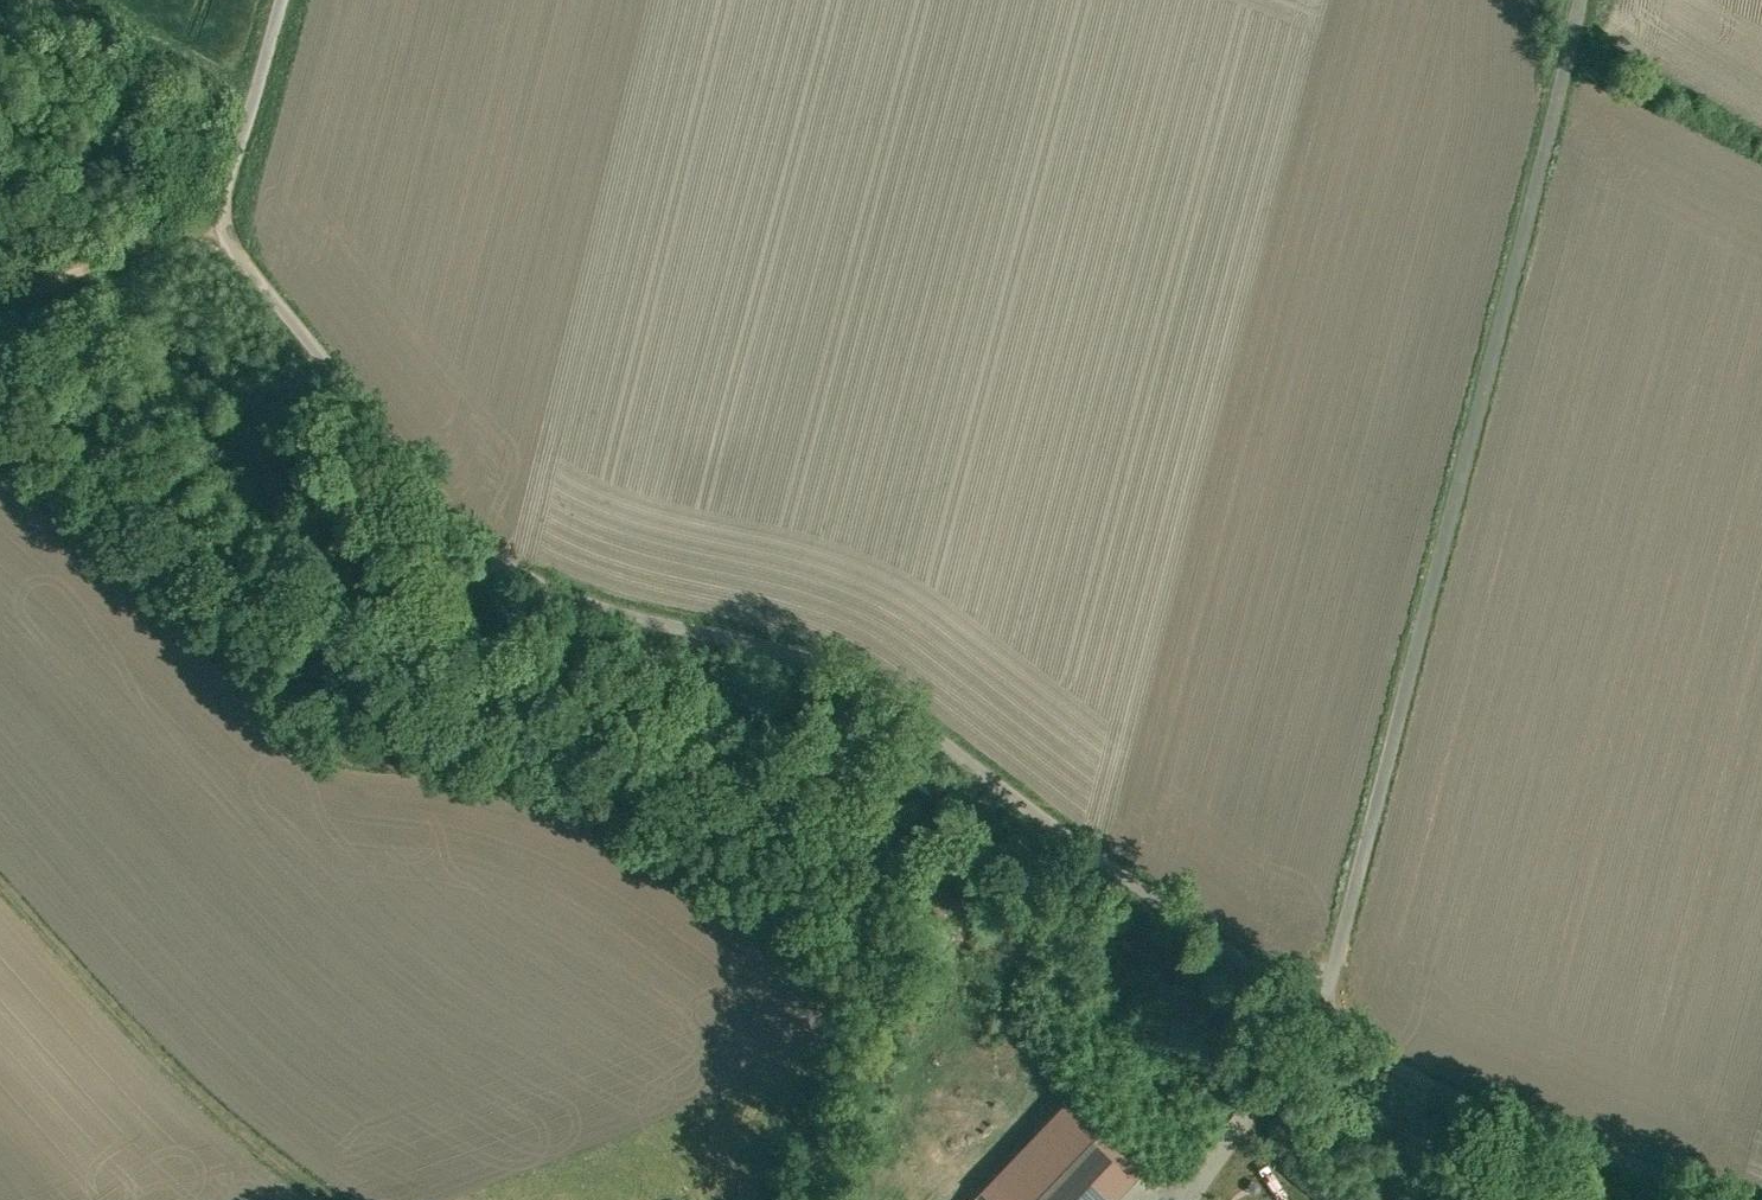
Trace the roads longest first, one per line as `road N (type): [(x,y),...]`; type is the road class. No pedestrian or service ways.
road 1 (unclassified): [(263,0),(199,191),(482,574),(828,682),(1325,1006)]
road 2 (unclassified): [(1325,1006),(1573,0)]
road 3 (unclassified): [(1325,1006),(1414,1071),(1735,1199)]
road 4 (track): [(1177,1199),(1325,1006)]
road 5 (track): [(199,191),(60,266)]

